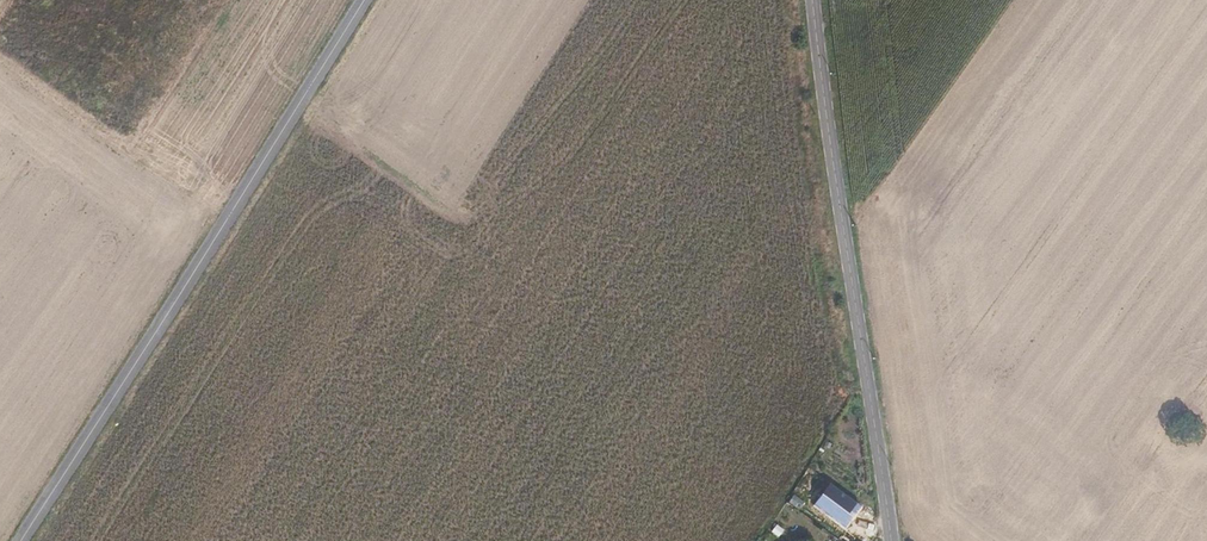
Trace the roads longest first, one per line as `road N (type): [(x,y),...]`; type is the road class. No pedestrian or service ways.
road 1 (tertiary): [(21,540),(365,0)]
road 2 (residential): [(891,540),(815,0)]

